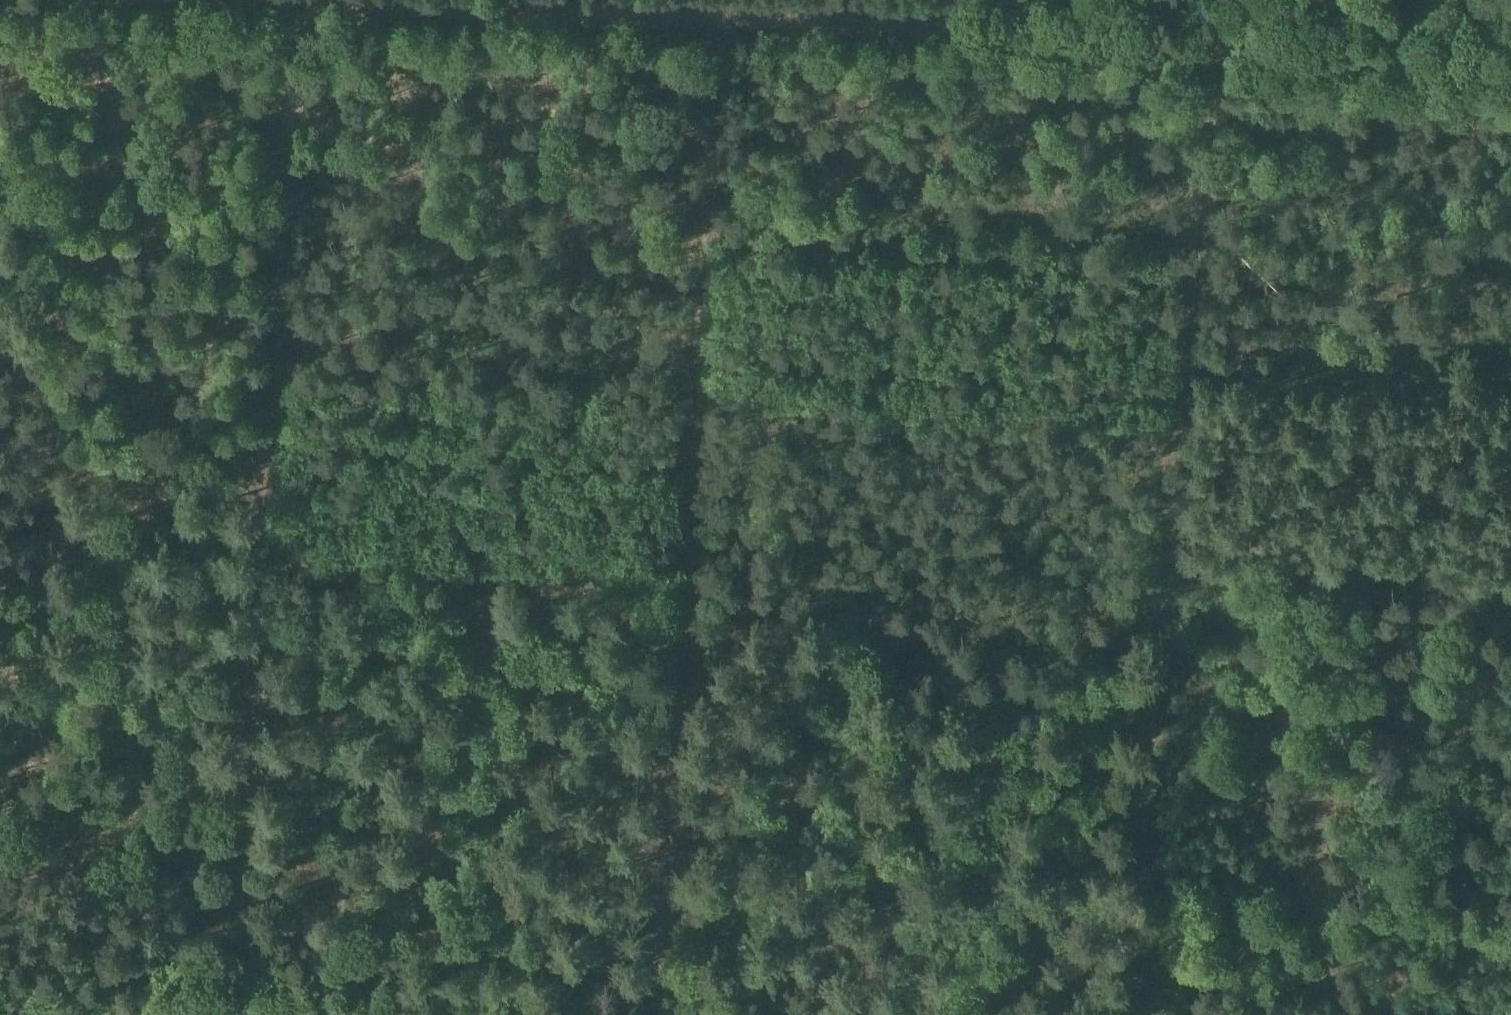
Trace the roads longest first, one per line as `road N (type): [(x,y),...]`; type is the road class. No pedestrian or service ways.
road 1 (track): [(1208,41),(1126,1014)]
road 2 (track): [(969,30),(197,0)]
road 3 (track): [(1510,52),(969,30)]

